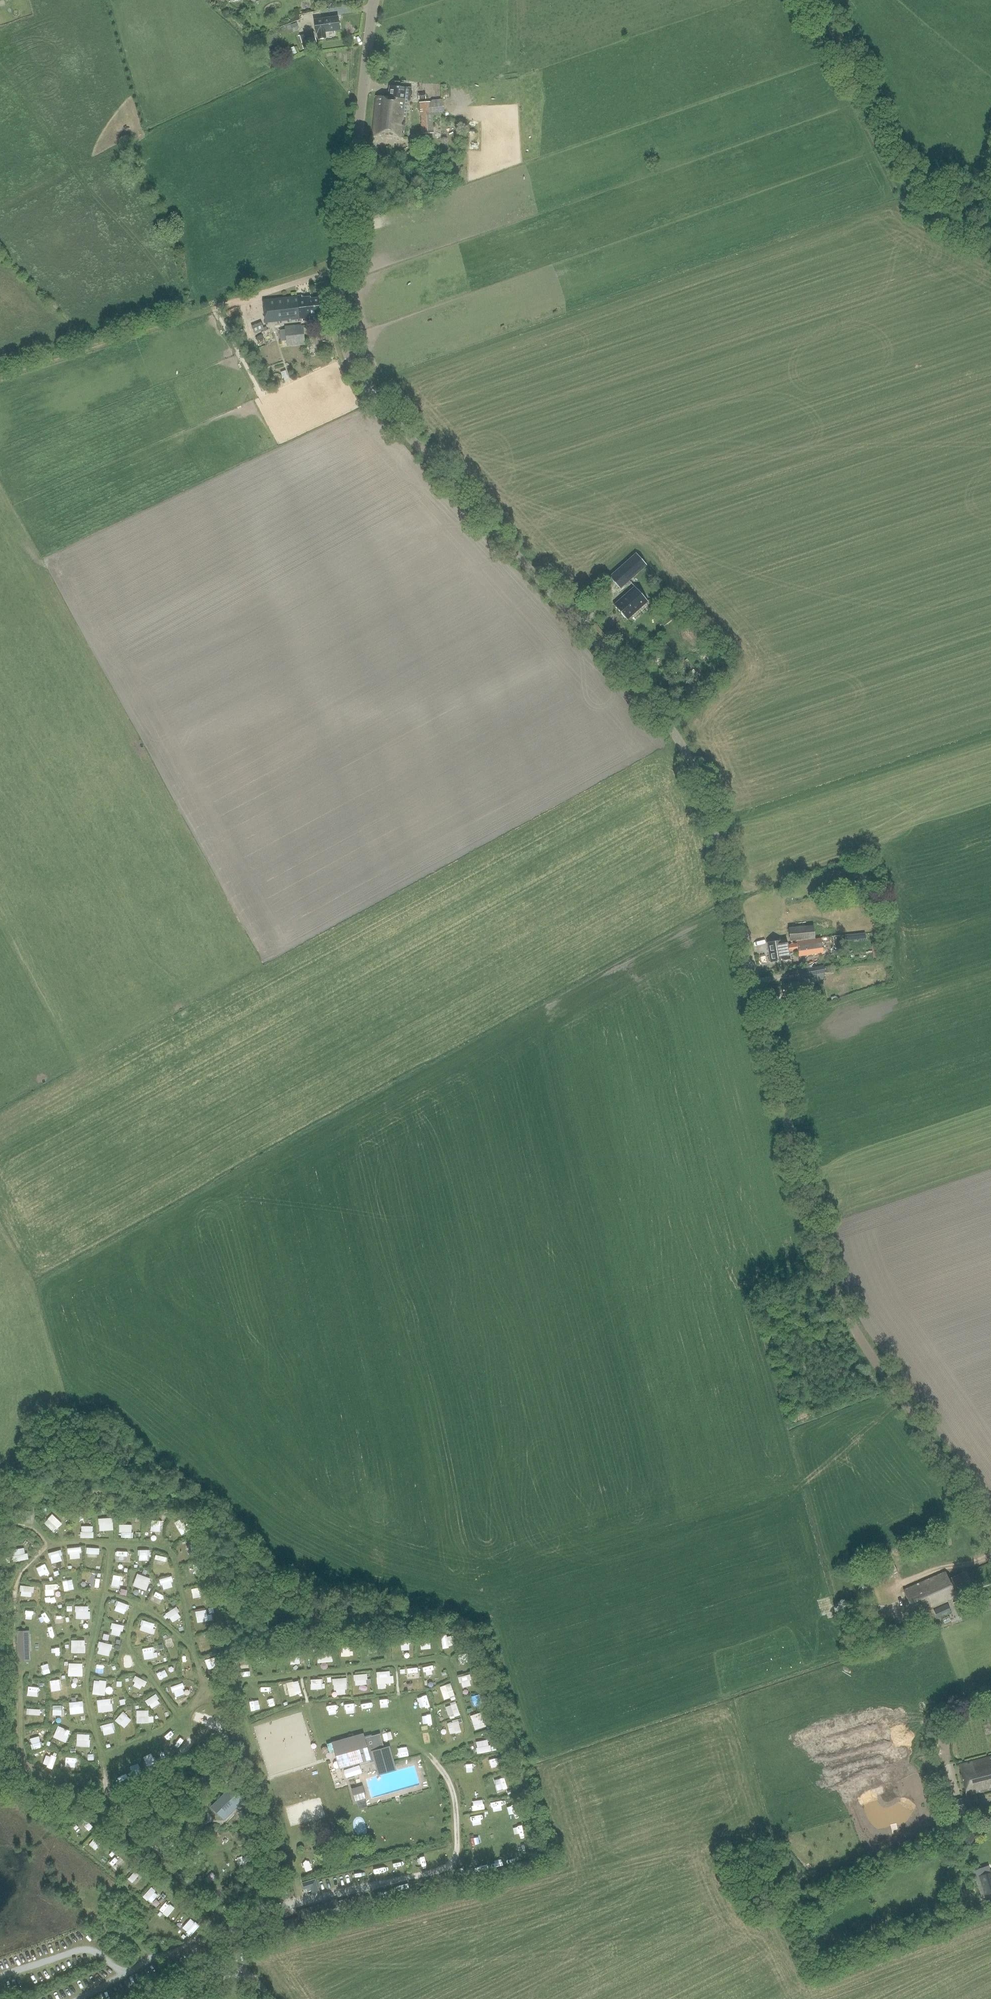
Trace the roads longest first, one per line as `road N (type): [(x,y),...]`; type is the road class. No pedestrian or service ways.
road 1 (unclassified): [(375,0),(343,268),(346,347),(368,389),(650,702),(696,772),(825,1267),(863,1343),(990,1531)]
road 2 (track): [(343,268),(0,376)]

